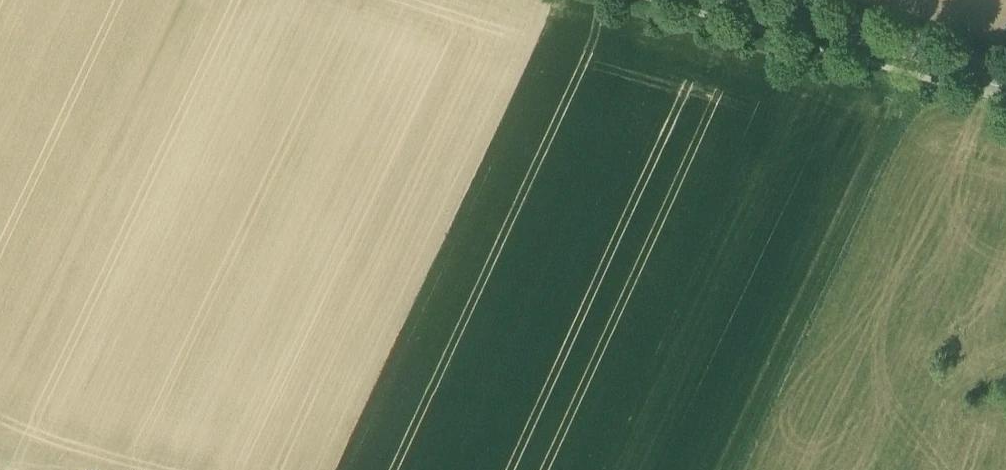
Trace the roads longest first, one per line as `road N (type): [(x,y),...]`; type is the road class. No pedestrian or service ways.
road 1 (tertiary): [(721,0),(1005,83)]

